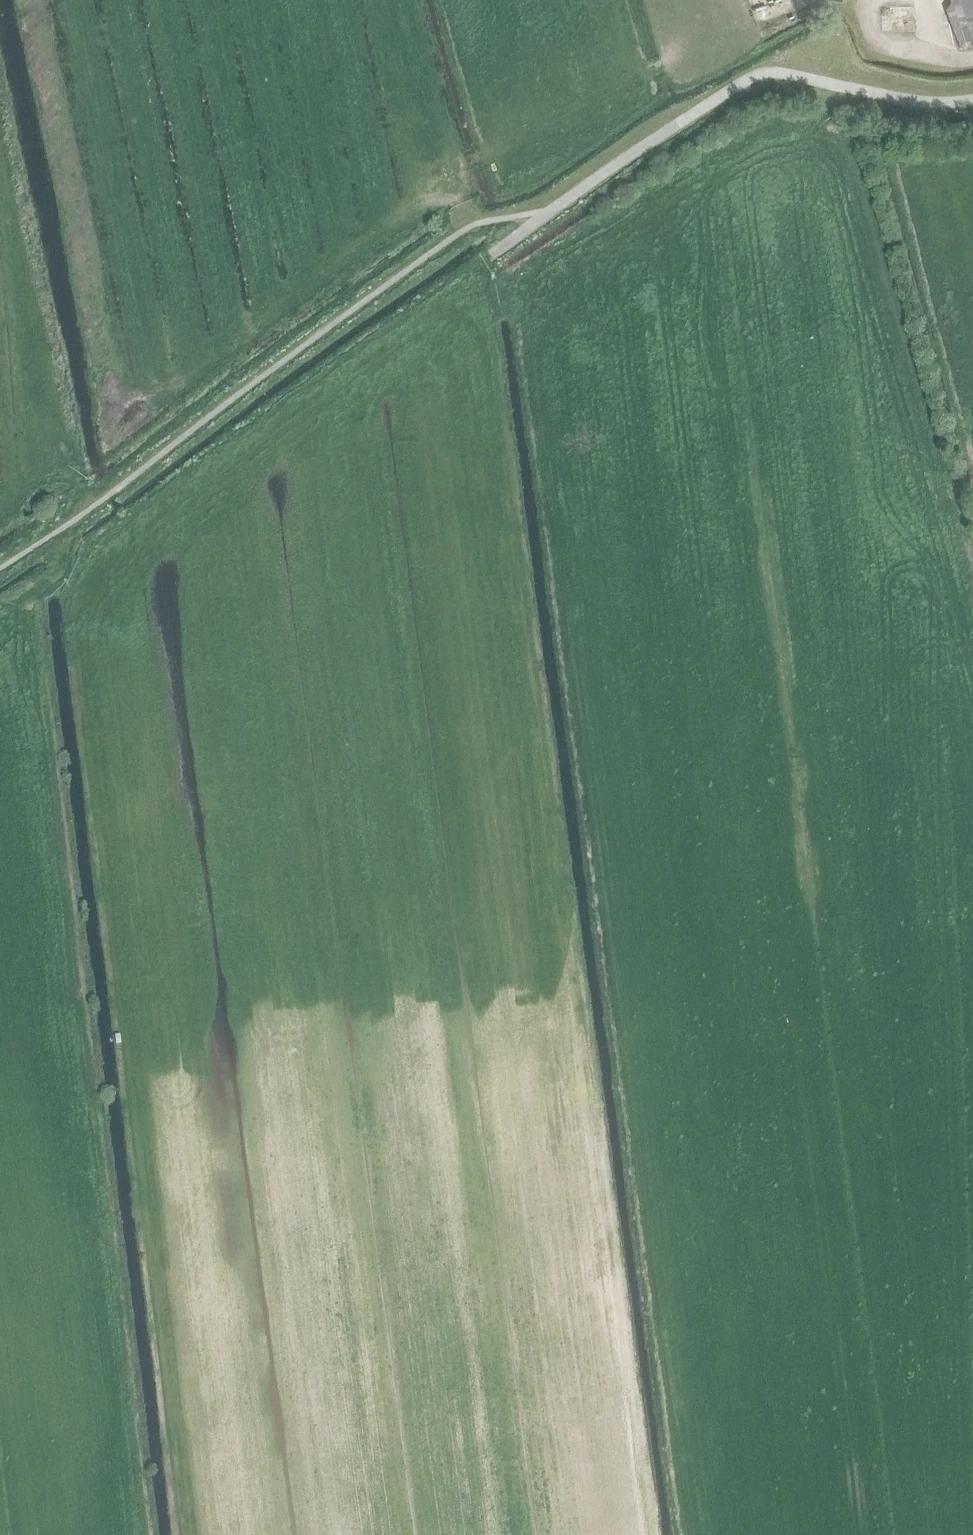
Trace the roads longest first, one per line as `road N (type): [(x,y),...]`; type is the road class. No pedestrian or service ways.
road 1 (unclassified): [(548,211),(753,75),(933,102),(972,99)]

